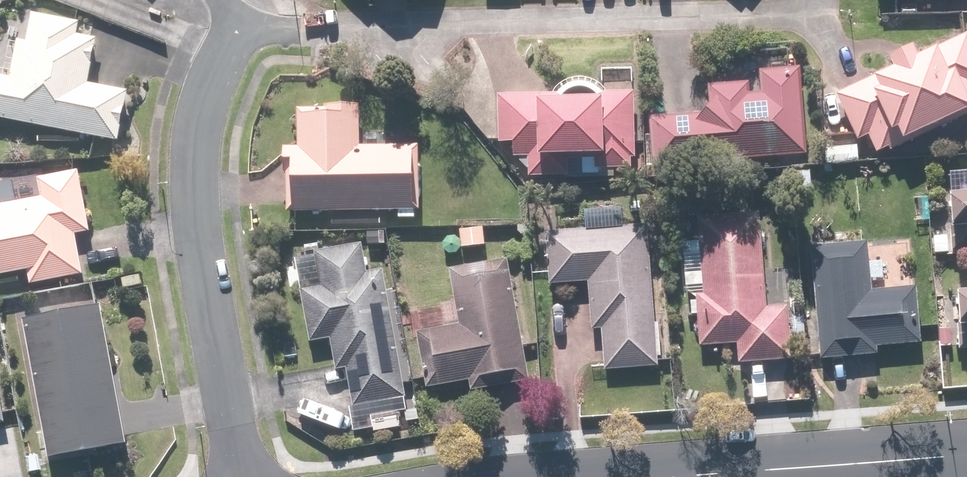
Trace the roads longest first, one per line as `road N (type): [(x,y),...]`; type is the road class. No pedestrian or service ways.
road 1 (residential): [(241,7),(311,27),(811,15)]
road 2 (residential): [(242,476),(193,231),(194,154),(207,88),(241,7)]
road 3 (secondary): [(736,476),(966,460)]

